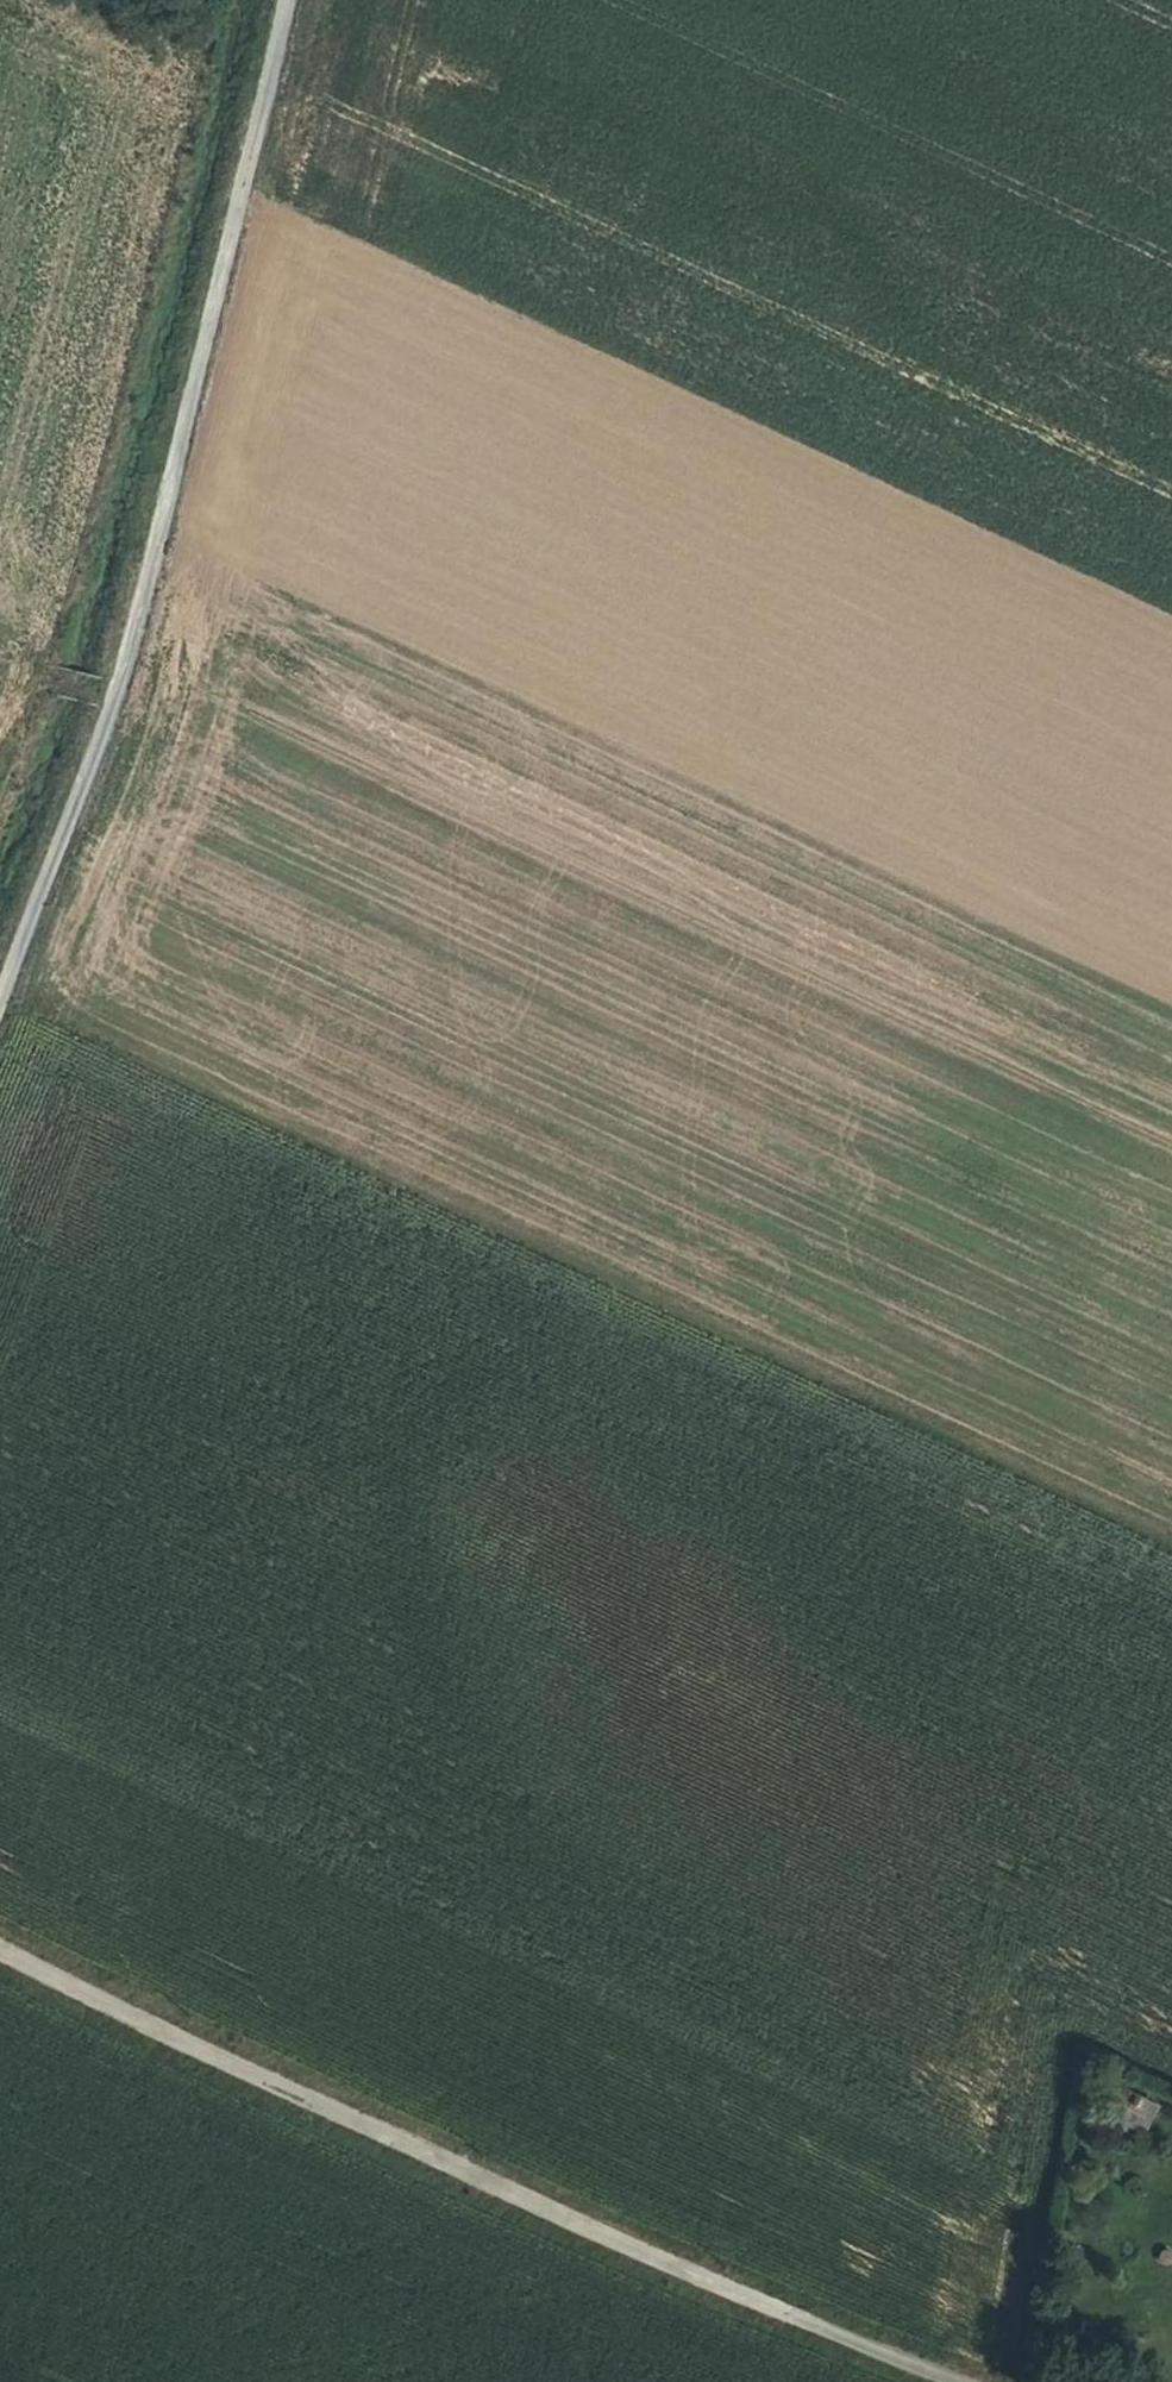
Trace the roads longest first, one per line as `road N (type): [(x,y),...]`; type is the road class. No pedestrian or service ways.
road 1 (track): [(959,2381),(602,2240),(146,2026),(0,1948)]
road 2 (track): [(290,0),(132,660),(0,1007)]

